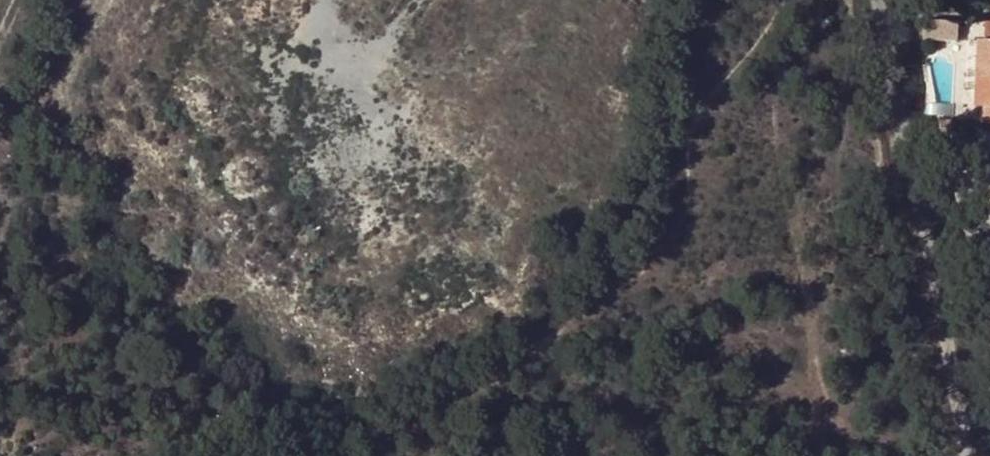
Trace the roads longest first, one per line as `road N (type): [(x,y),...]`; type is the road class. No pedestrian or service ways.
road 1 (residential): [(957,455),(867,0)]

